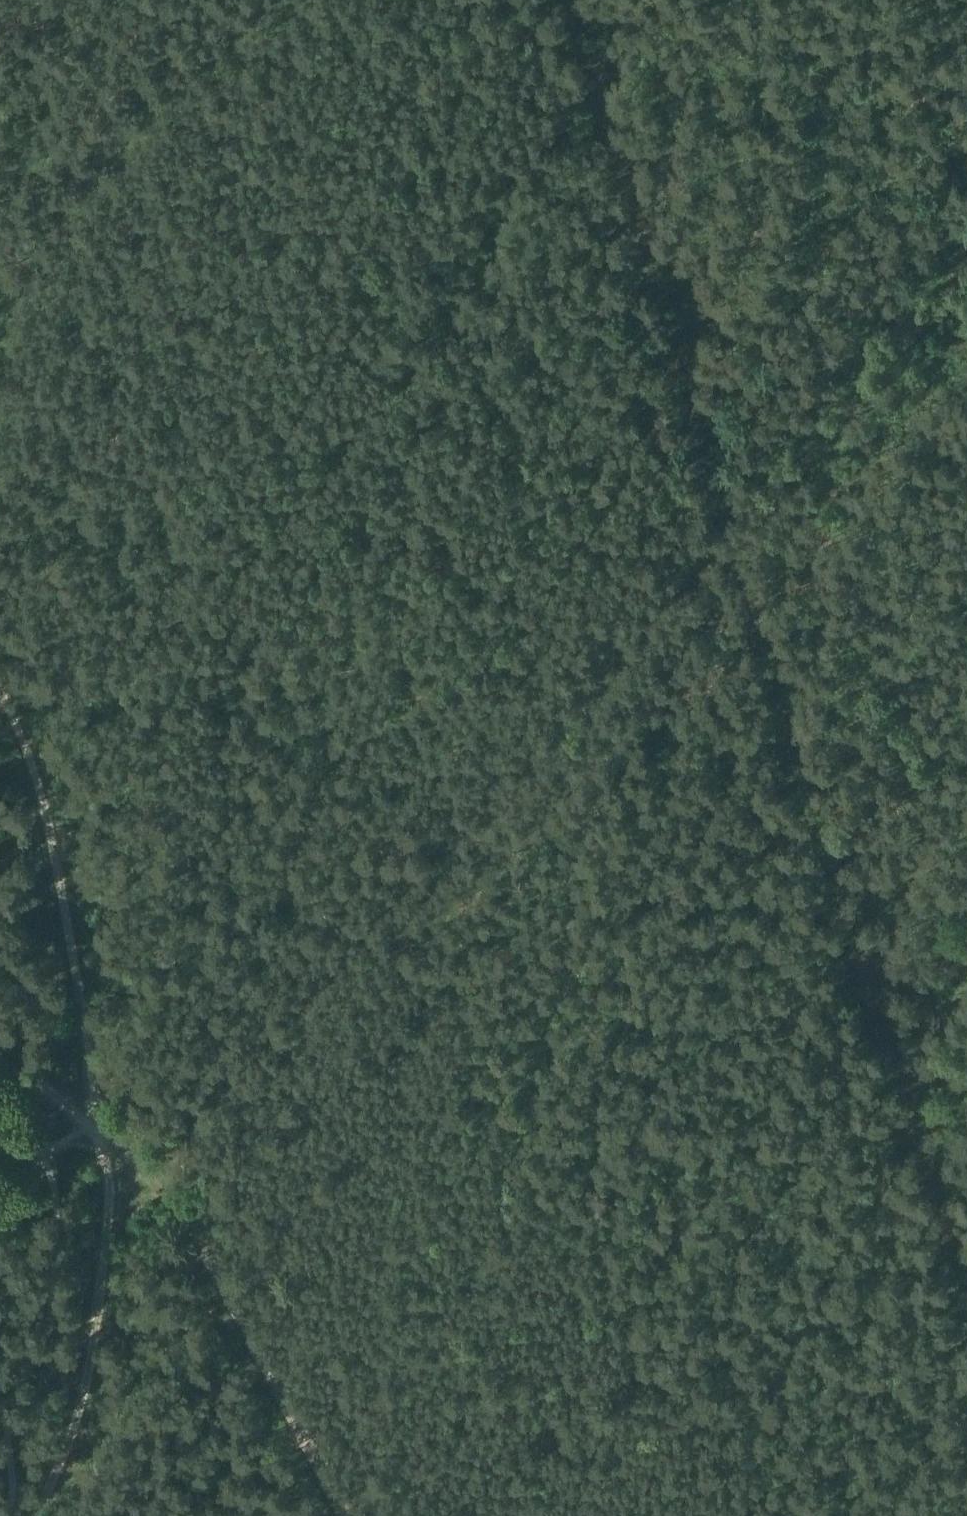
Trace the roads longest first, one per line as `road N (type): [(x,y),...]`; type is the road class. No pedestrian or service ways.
road 1 (track): [(0,694),(52,836),(98,1133)]
road 2 (track): [(107,1177),(145,1176),(174,1193),(350,1515)]
road 3 (track): [(38,1515),(88,1373),(105,1250),(107,1177),(98,1133)]
road 4 (track): [(98,1133),(0,1053)]

